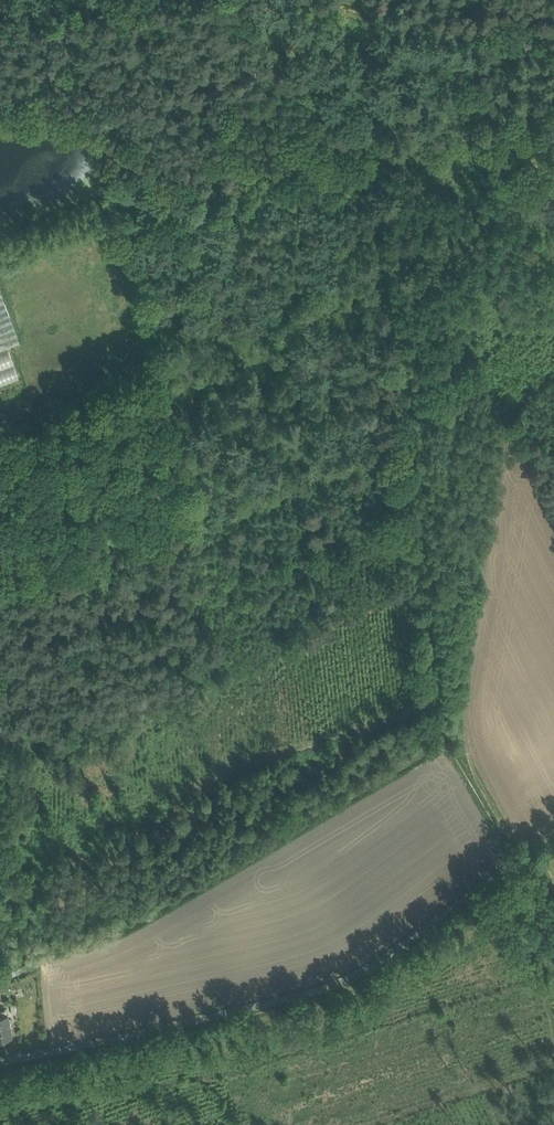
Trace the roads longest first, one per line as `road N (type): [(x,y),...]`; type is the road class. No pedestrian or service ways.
road 1 (track): [(553,843),(344,985),(0,1065)]

